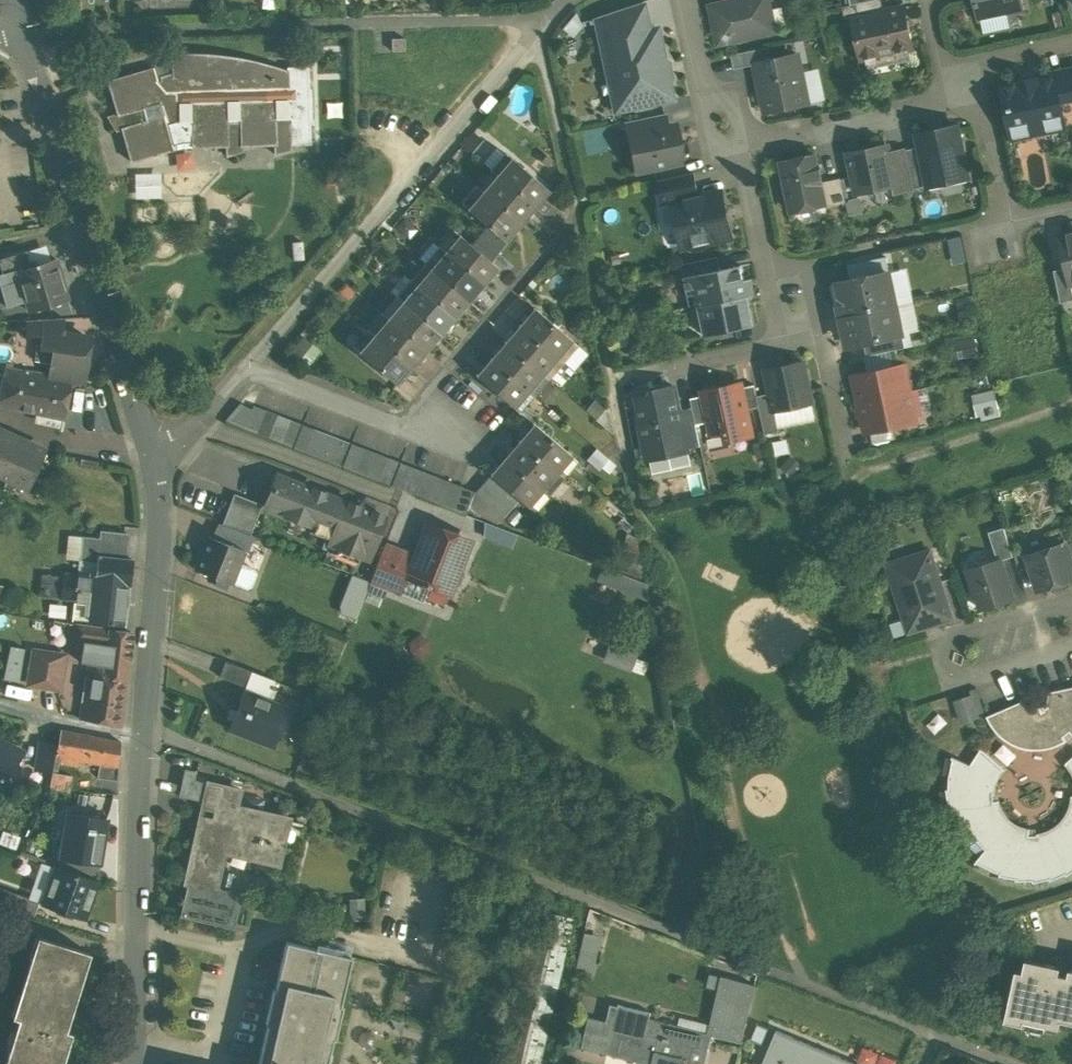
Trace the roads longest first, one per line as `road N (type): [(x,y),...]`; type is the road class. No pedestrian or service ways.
road 1 (residential): [(133,1063),(141,738),(158,543),(150,461)]
road 2 (residential): [(150,461),(26,33)]
road 3 (residential): [(150,461),(194,432),(247,368),(400,423),(457,420)]
road 4 (residential): [(748,148),(950,105)]
road 5 (residential): [(1071,598),(941,639),(951,684)]
road 6 (residential): [(989,100),(1022,259)]
road 7 (residential): [(951,684),(1071,644)]
road 8 (residential): [(748,148),(775,271)]

